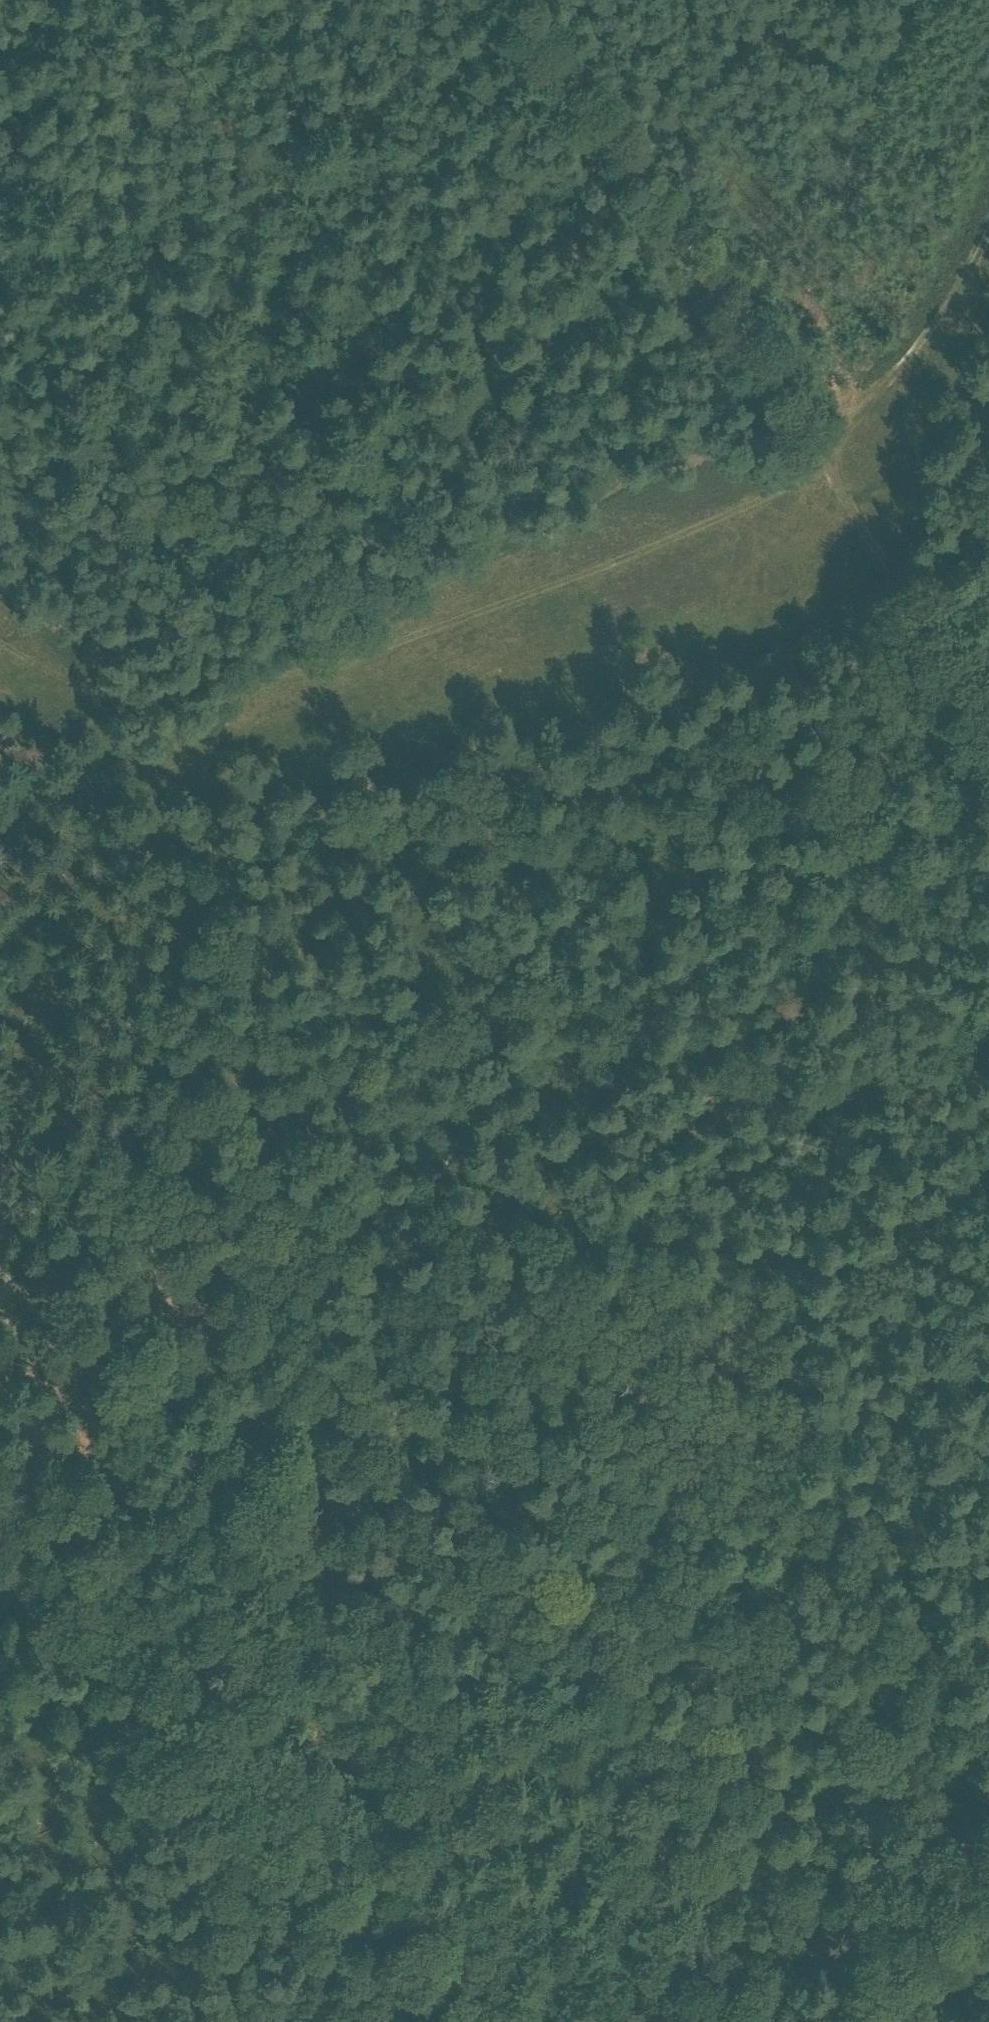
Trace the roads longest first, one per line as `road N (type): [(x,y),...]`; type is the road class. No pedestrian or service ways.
road 1 (track): [(824,467),(352,660),(280,678),(227,668),(125,693),(75,683),(0,636)]
road 2 (track): [(520,0),(666,197),(809,439)]
road 3 (track): [(809,439),(988,780)]
road 4 (track): [(809,439),(896,381),(945,323),(988,224)]

